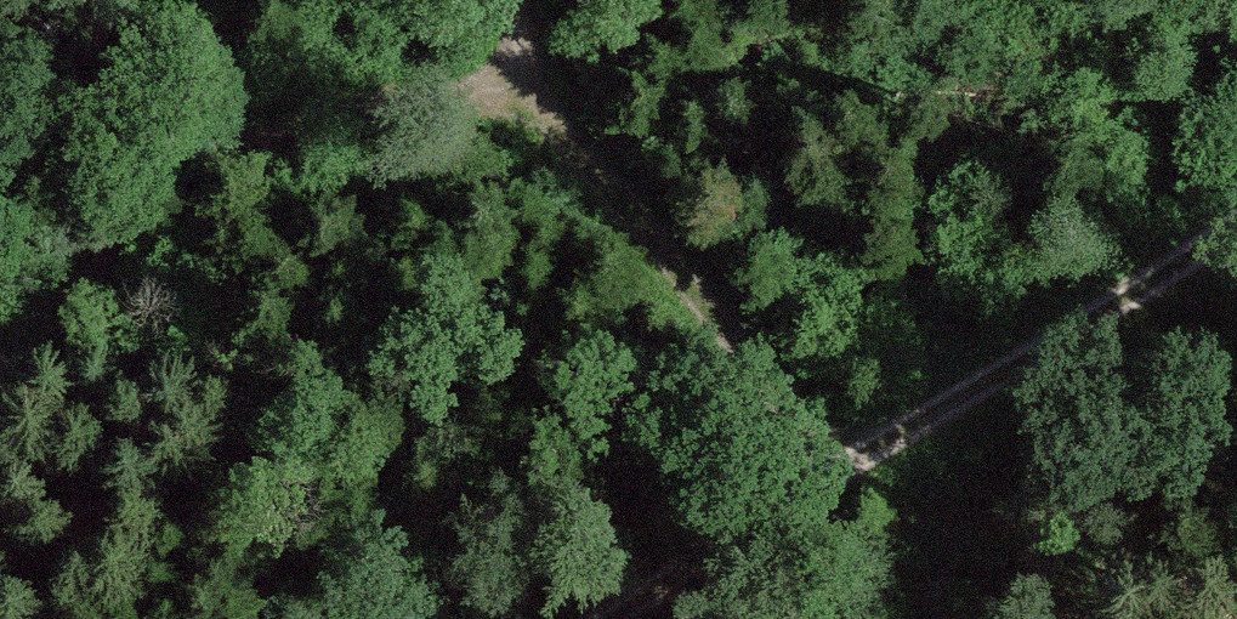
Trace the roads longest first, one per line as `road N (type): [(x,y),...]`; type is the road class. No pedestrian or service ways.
road 1 (track): [(1236,228),(639,618)]
road 2 (track): [(533,74),(276,147),(105,257),(0,348)]
road 3 (track): [(522,0),(533,74),(584,166),(847,484)]

